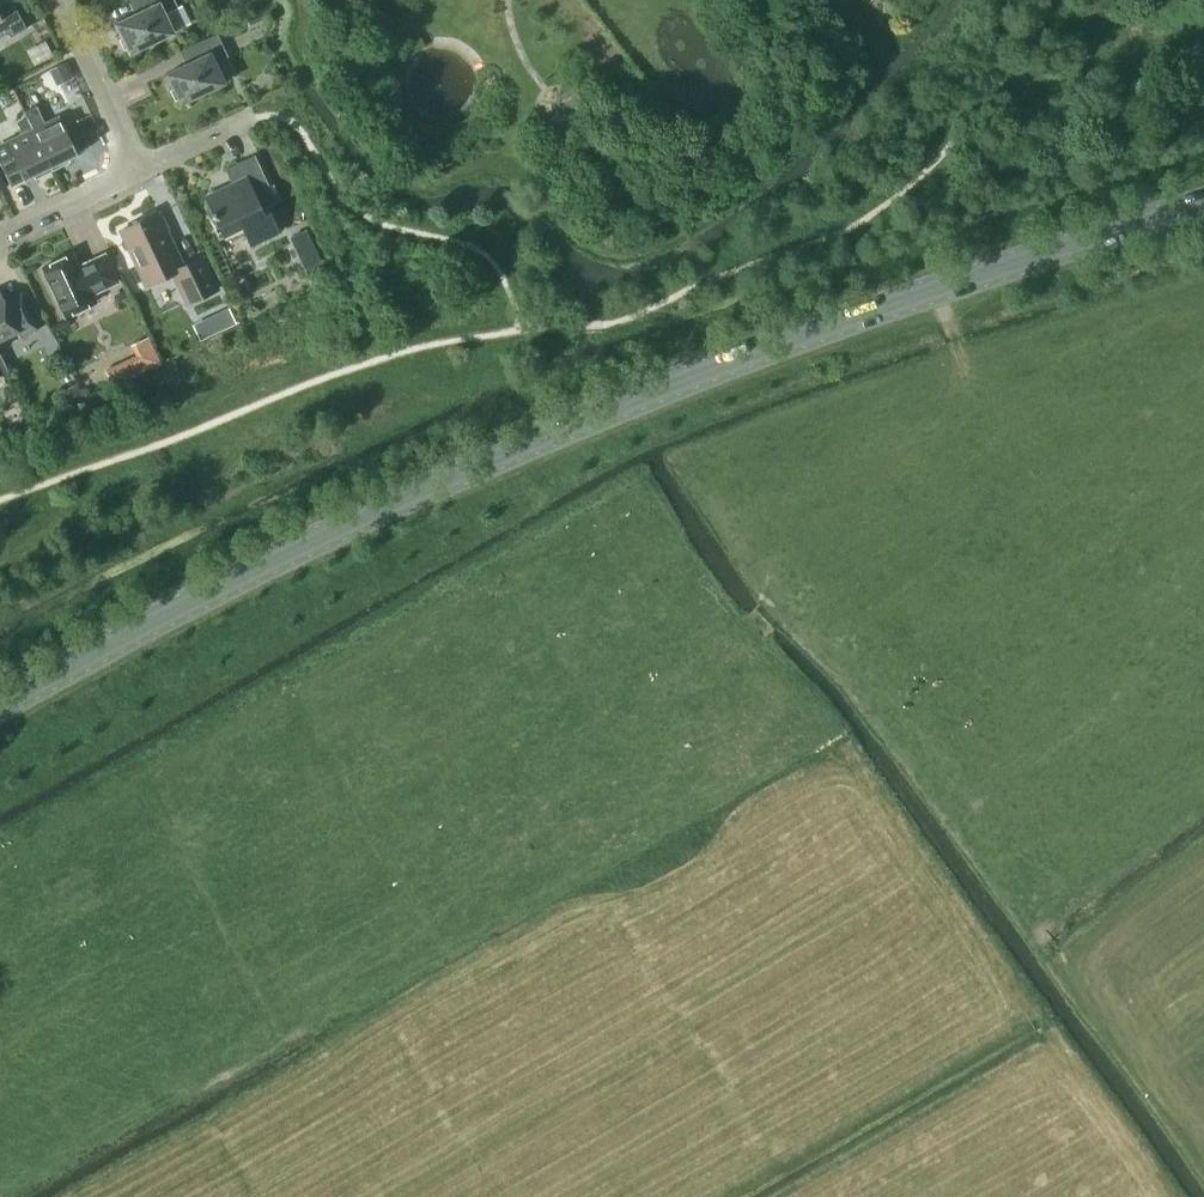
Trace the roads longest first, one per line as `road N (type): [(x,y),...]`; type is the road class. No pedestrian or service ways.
road 1 (secondary): [(0,707),(198,597),(536,441),(899,300),(1203,200)]
road 2 (residential): [(138,169),(51,0)]
road 3 (residential): [(0,237),(138,169)]

